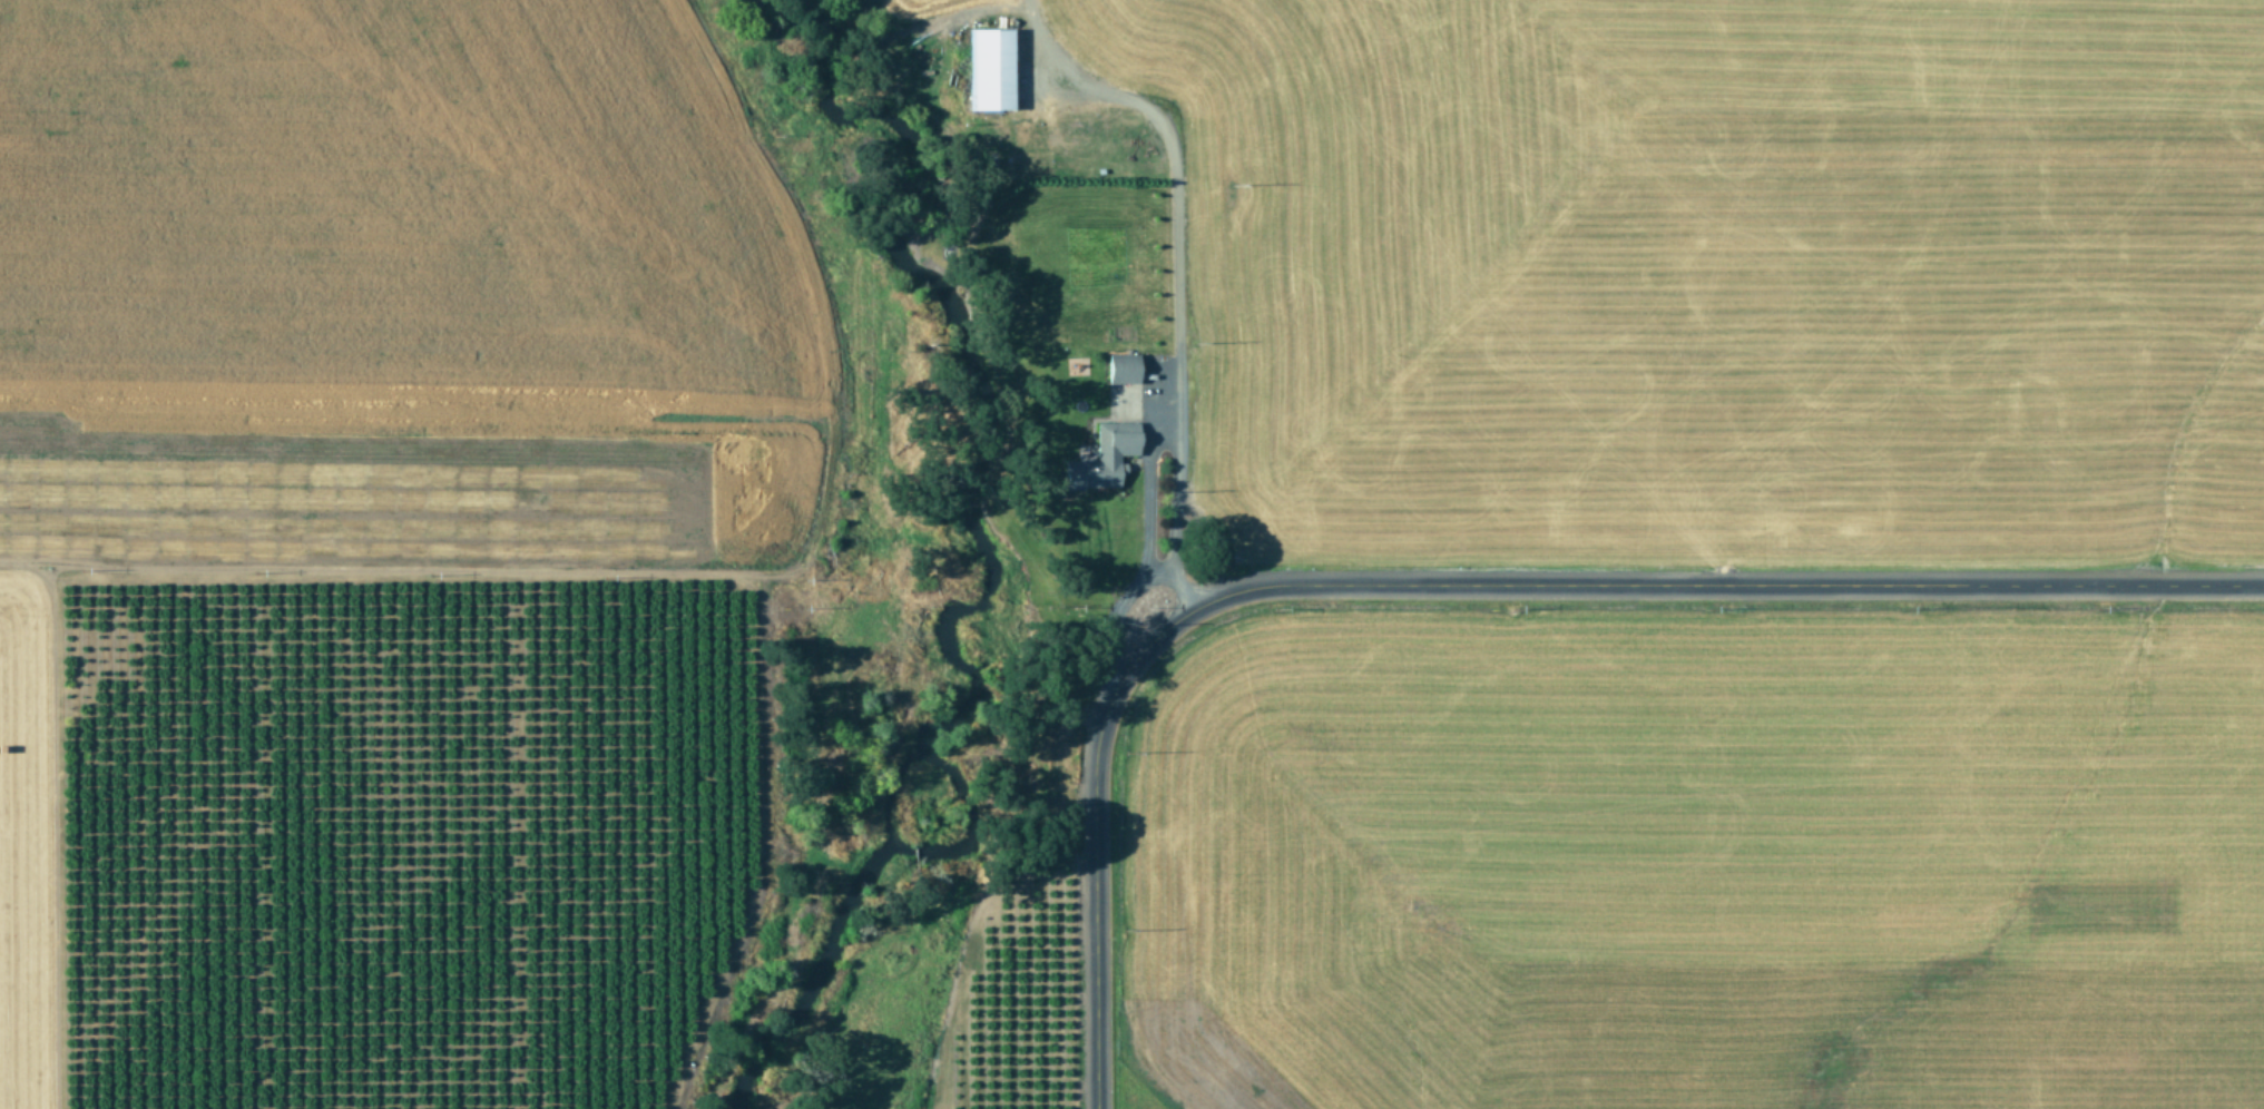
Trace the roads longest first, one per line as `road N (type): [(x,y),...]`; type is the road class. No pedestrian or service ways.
road 1 (residential): [(1099,1108),(1102,786),(1128,687),(1168,640),(1267,600),(2263,588)]

